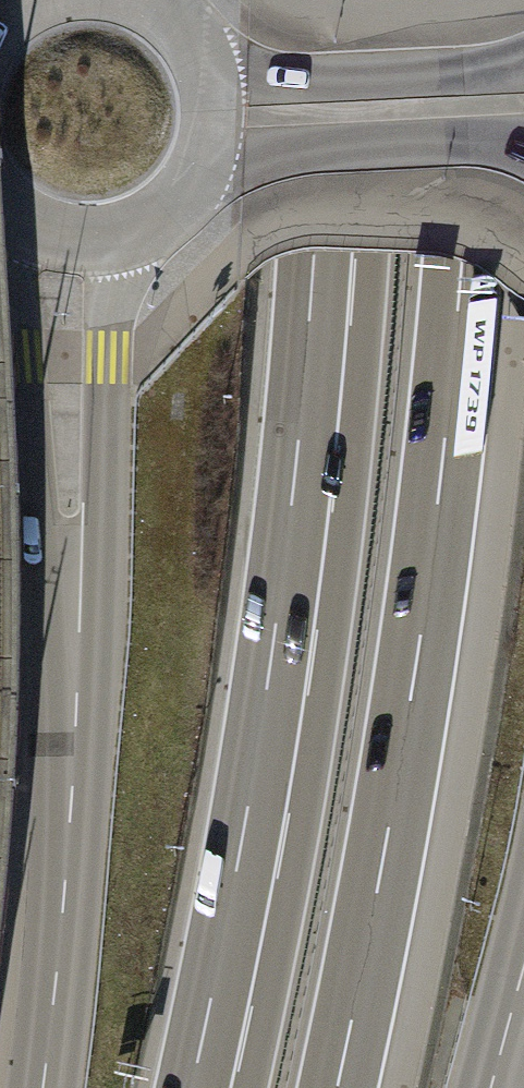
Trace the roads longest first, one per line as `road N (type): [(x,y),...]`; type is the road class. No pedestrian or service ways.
road 1 (motorway): [(339,1087),(410,707),(442,473),(462,296),(476,0)]
road 2 (motorway): [(308,353),(265,716),(192,1087)]
road 3 (secondary): [(2,208),(26,354),(68,743)]
road 4 (secondary): [(68,743),(105,508),(109,353),(128,231)]
road 5 (motorway): [(337,0),(308,353)]
road 6 (motorway): [(325,0),(308,353)]
road 7 (secondary): [(42,1087),(56,990),(68,743)]
road 8 (secondary): [(523,103),(214,116)]
road 9 (secondary): [(128,231),(189,187),(214,116)]
road 10 (secondary): [(214,116),(198,47),(151,0)]
road 11 (secondary): [(2,208),(75,238),(128,231)]
road 12 (secondary): [(489,1087),(523,960)]

